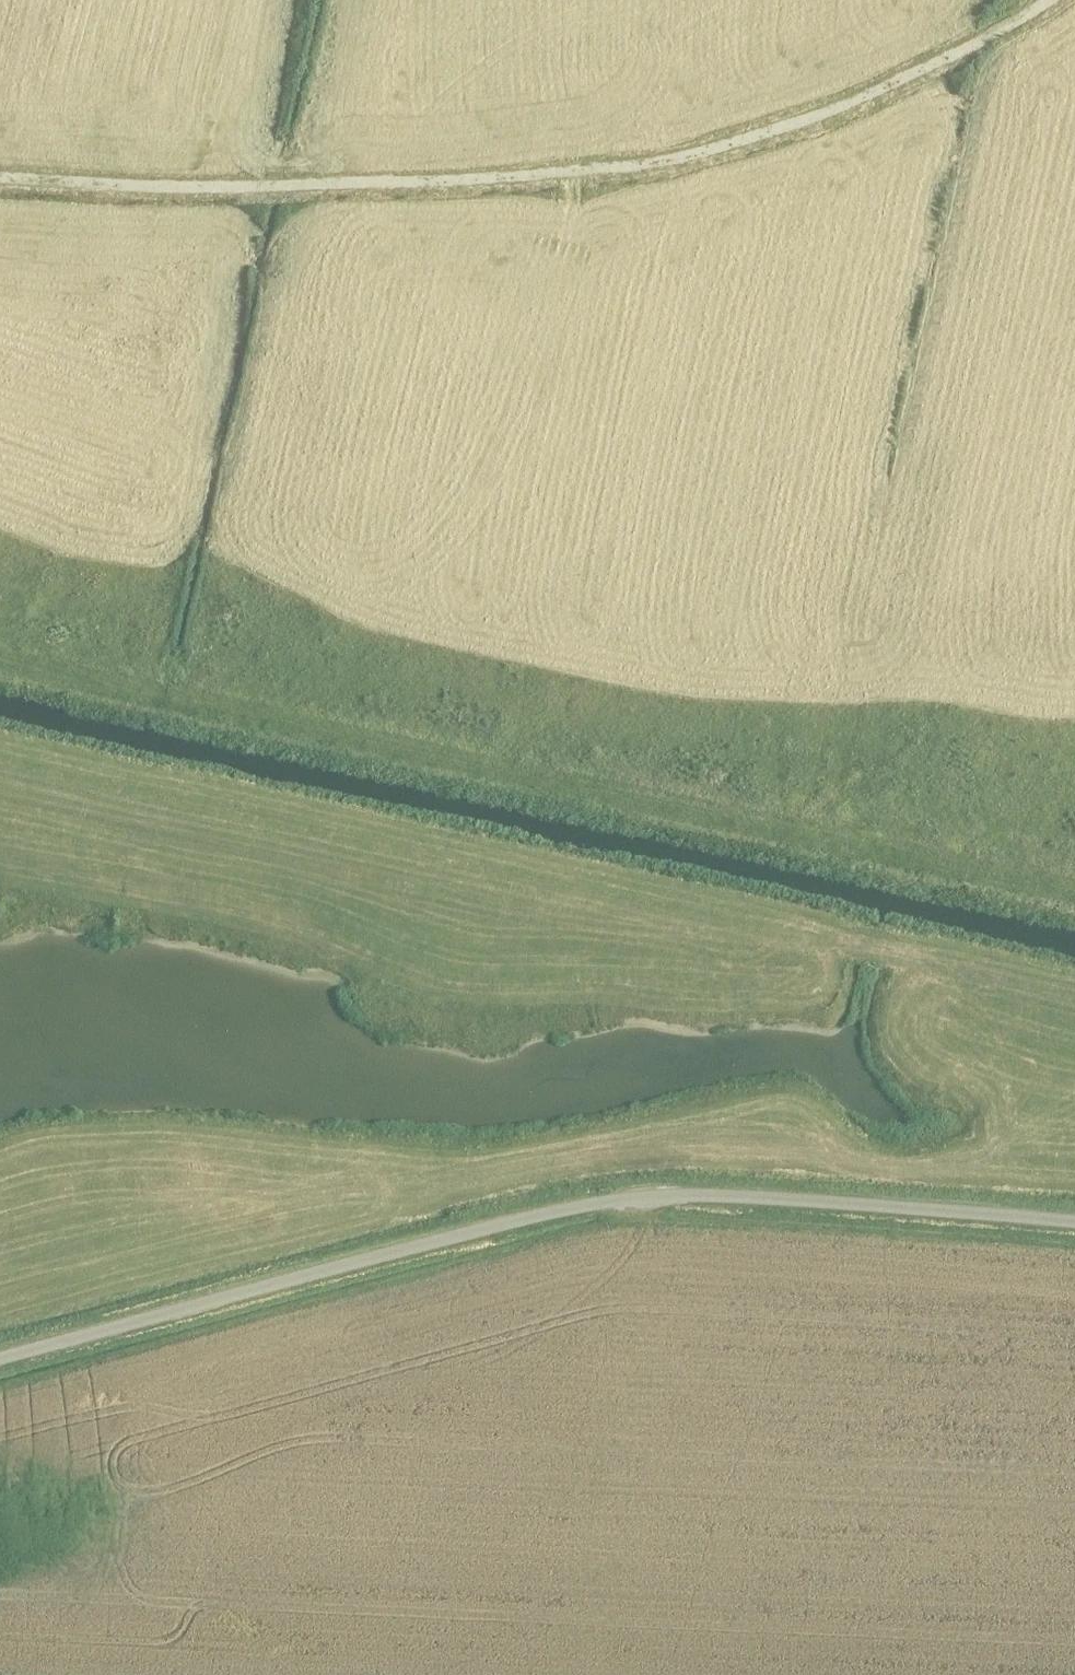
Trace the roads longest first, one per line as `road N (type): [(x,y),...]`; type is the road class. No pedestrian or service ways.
road 1 (unclassified): [(1074,1222),(734,1197),(632,1199),(507,1224),(0,1359)]
road 2 (track): [(0,178),(266,187),(650,164),(831,111),(968,49),(1051,0)]

